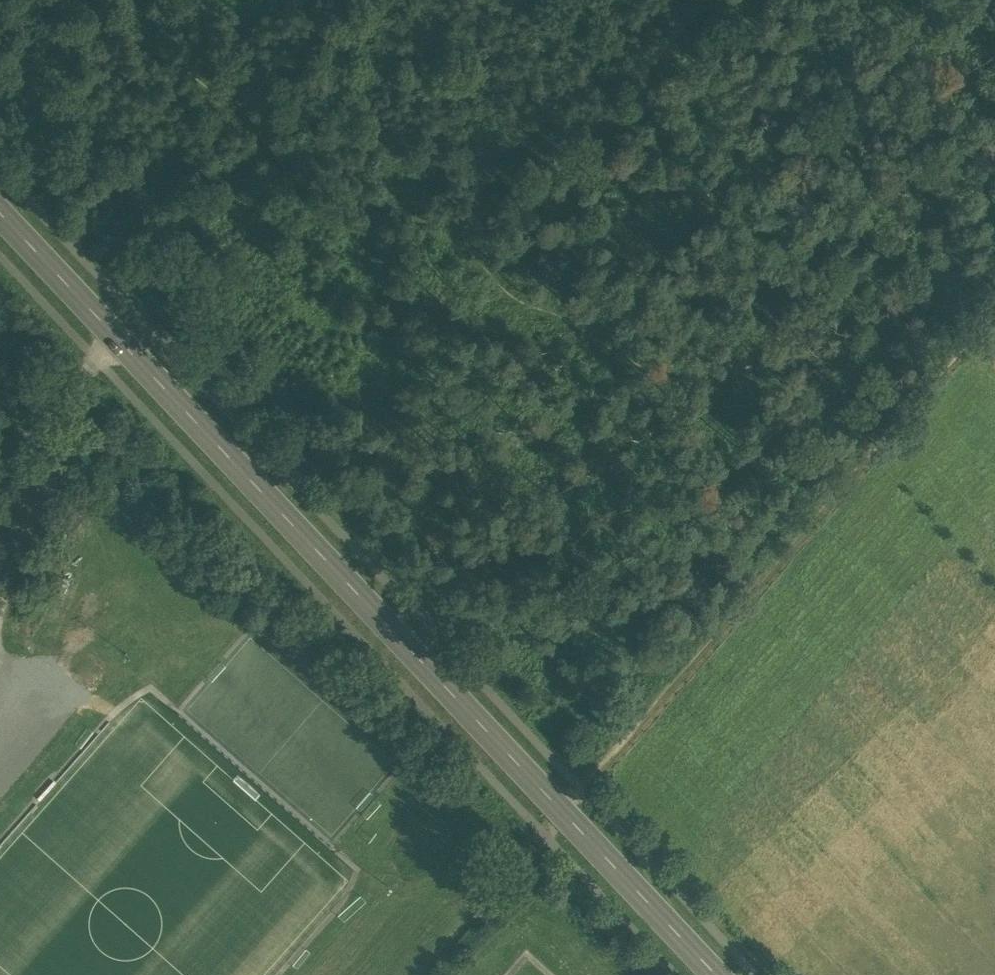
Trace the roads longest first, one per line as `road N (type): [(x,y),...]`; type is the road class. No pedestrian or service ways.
road 1 (secondary): [(716,974),(0,212)]
road 2 (track): [(841,481),(753,398),(677,368),(516,280),(476,243),(373,182),(285,154),(255,120),(84,0)]
road 3 (track): [(841,481),(994,304)]

